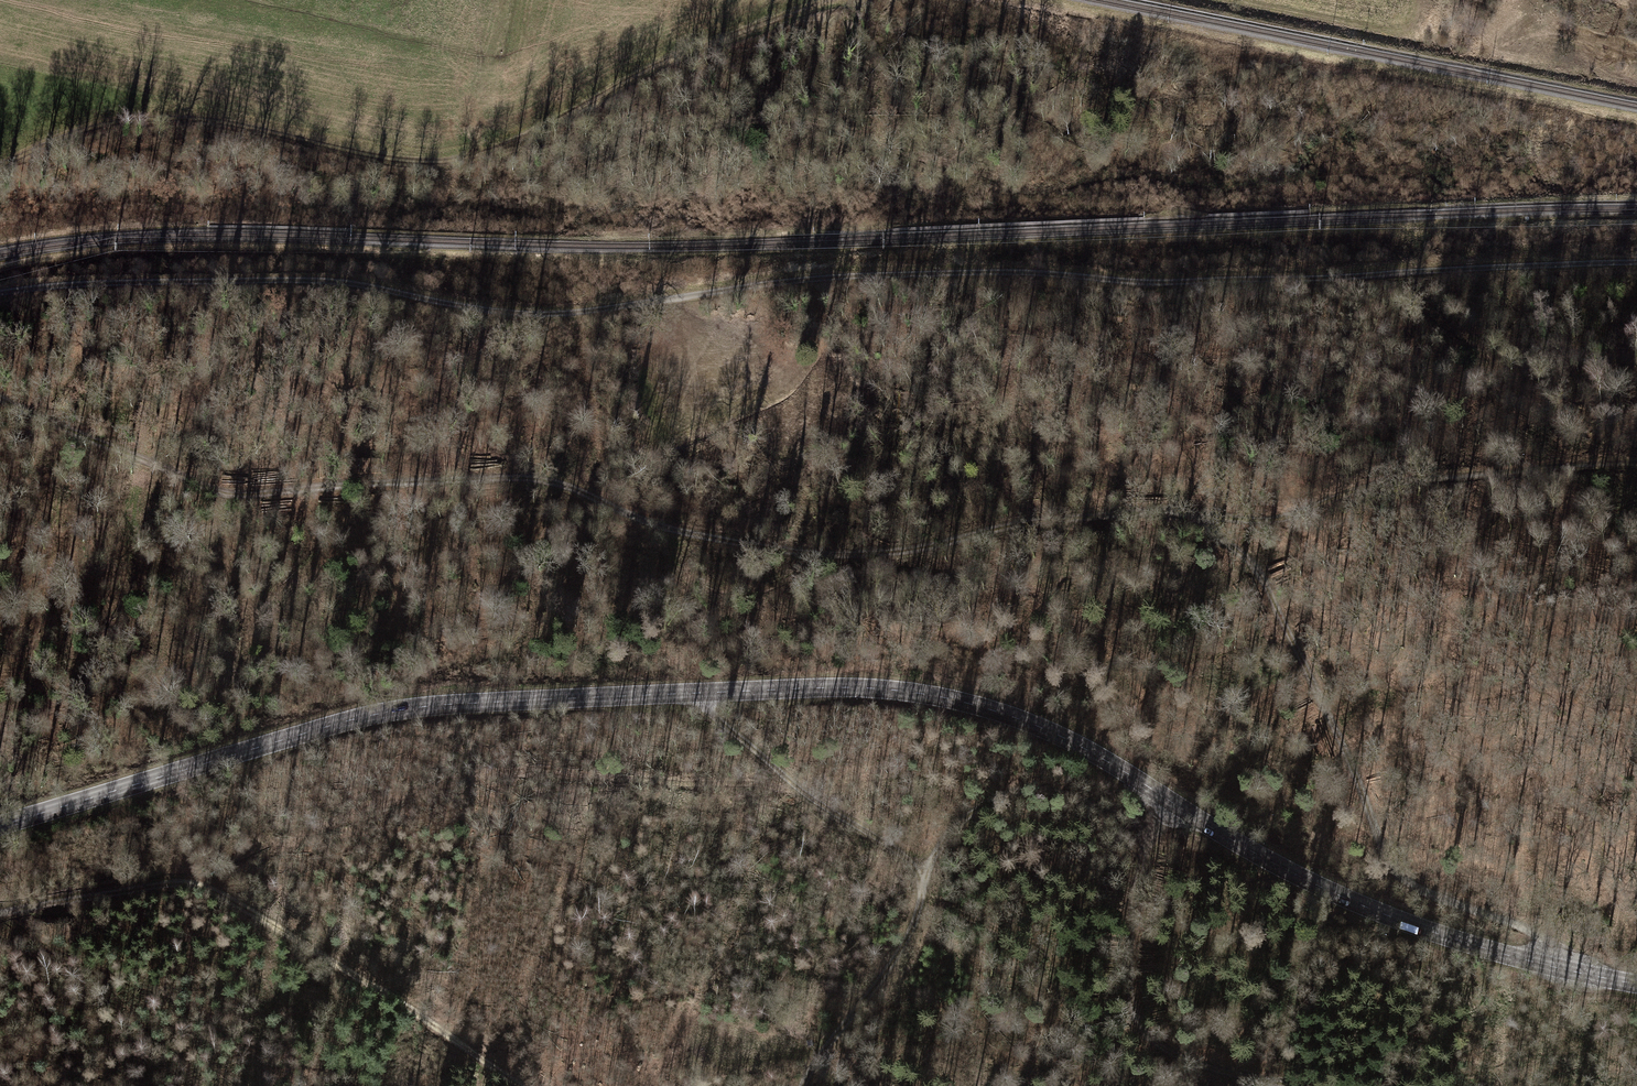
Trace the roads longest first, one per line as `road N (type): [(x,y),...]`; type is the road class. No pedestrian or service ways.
road 1 (secondary): [(1636,984),(1483,948),(1332,893),(1060,736),(907,691),(817,688),(419,707),(333,725),(0,825)]
road 2 (track): [(1636,467),(1581,463),(1356,485),(1287,518),(1110,512),(845,552),(724,538),(597,493),(527,480),(213,488),(0,399)]
road 3 (track): [(0,292),(78,282),(313,279),(539,314),(842,273),(974,270),(1151,281),(1636,261)]
road 4 (track): [(0,163),(86,126),(155,116),(406,158),(450,156),(534,129),(632,76),(822,0)]
road 5 (track): [(801,791),(641,760),(526,762),(358,801),(187,885)]
road 6 (track): [(1189,519),(1253,565),(1324,695),(1405,883),(1522,928),(1539,944),(1536,962)]
road 7 (track): [(520,1085),(400,998),(211,892),(168,884),(0,913)]
road 8 (track): [(920,875),(948,823),(1000,795),(1057,793),(1152,826),(1126,948),(1138,1022),(1178,1055)]
road 9 (track): [(800,1085),(908,933),(920,875),(801,791)]
road 10 (track): [(801,791),(688,693)]

